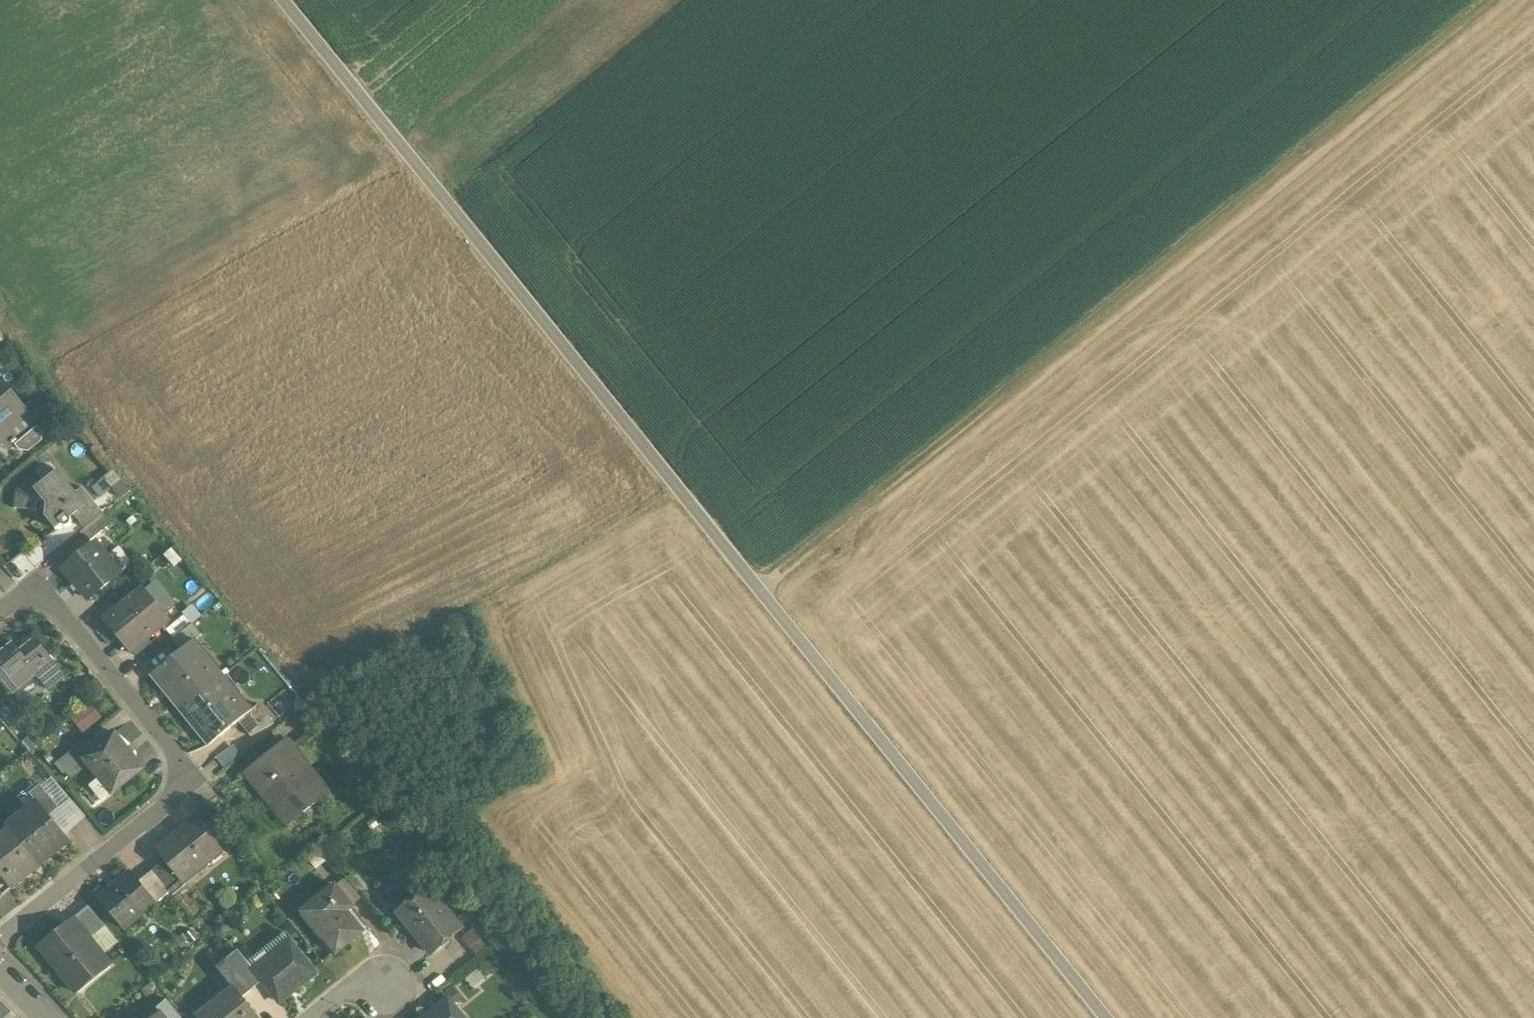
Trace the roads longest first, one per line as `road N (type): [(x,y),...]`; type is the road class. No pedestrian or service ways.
road 1 (track): [(286,0),(1107,1017)]
road 2 (track): [(1490,0),(760,591)]
road 3 (residential): [(0,614),(32,597),(49,603),(178,758),(184,776),(176,793),(0,941)]
road 4 (track): [(484,665),(718,539)]

